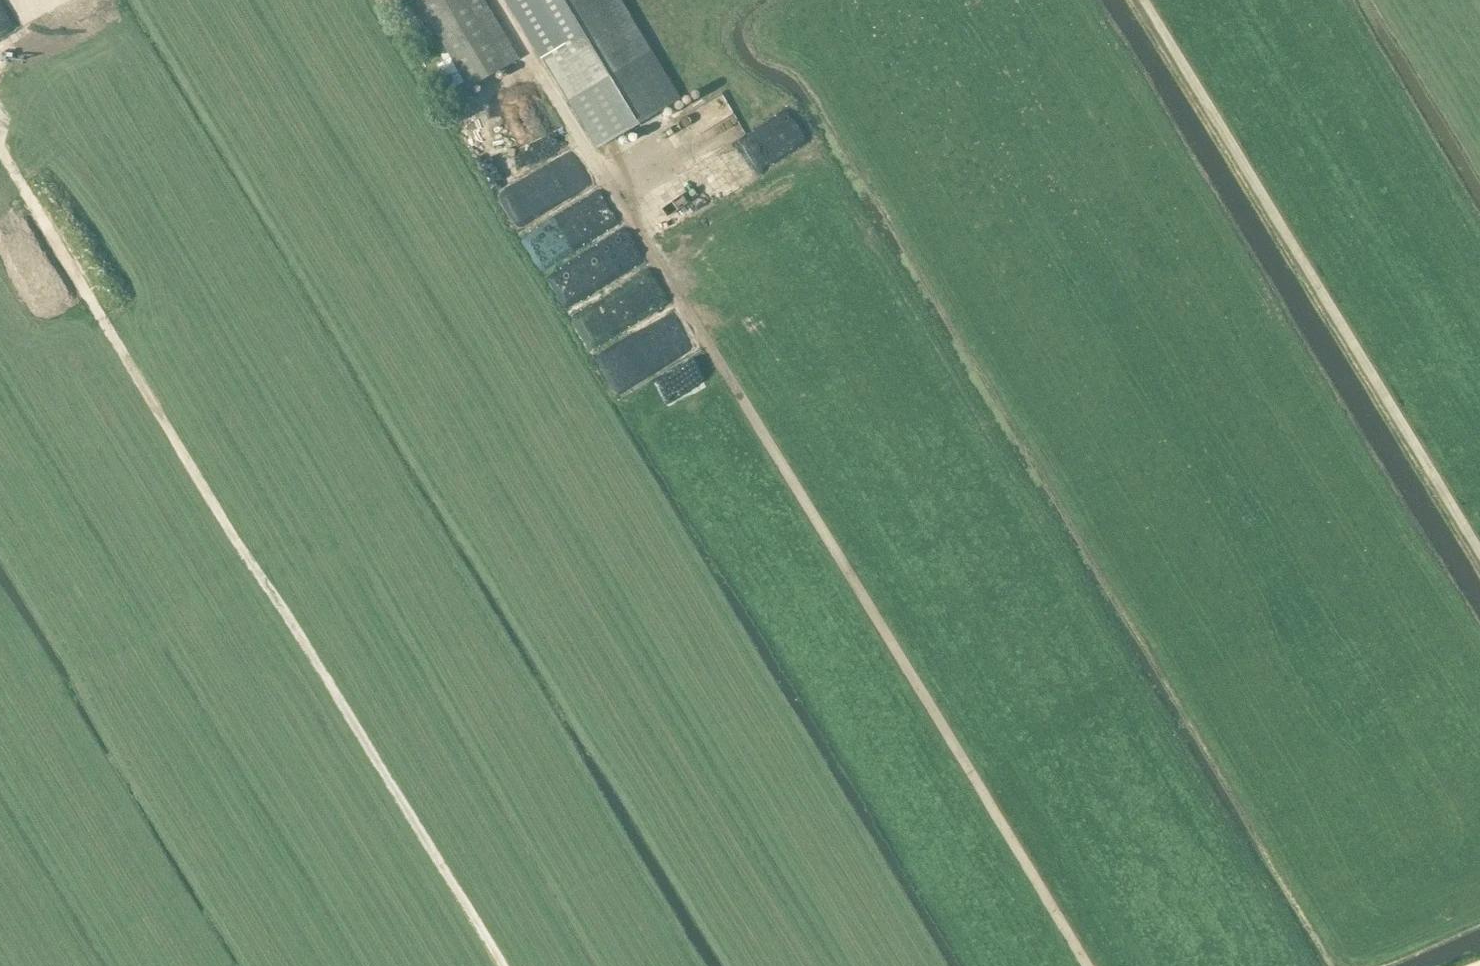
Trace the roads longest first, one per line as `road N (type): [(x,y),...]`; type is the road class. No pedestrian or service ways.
road 1 (track): [(504,965),(0,146)]
road 2 (track): [(1087,965),(634,222)]
road 3 (track): [(1145,0),(1479,553)]

